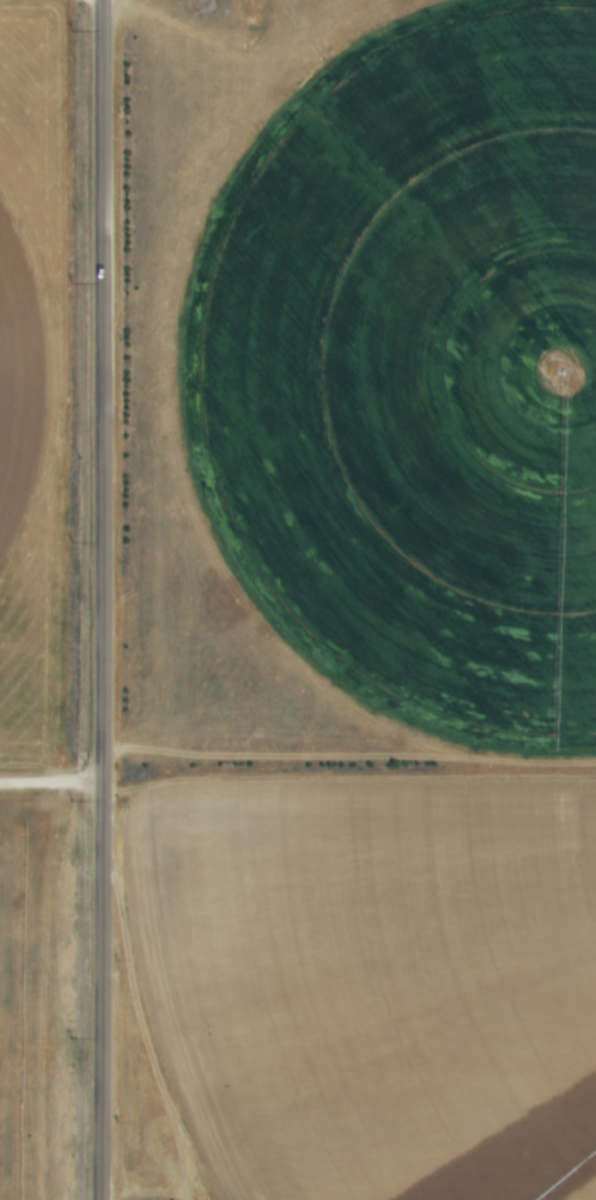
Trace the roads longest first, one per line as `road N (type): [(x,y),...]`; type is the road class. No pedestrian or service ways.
road 1 (residential): [(102,1199),(102,0)]
road 2 (track): [(105,751),(595,760)]

